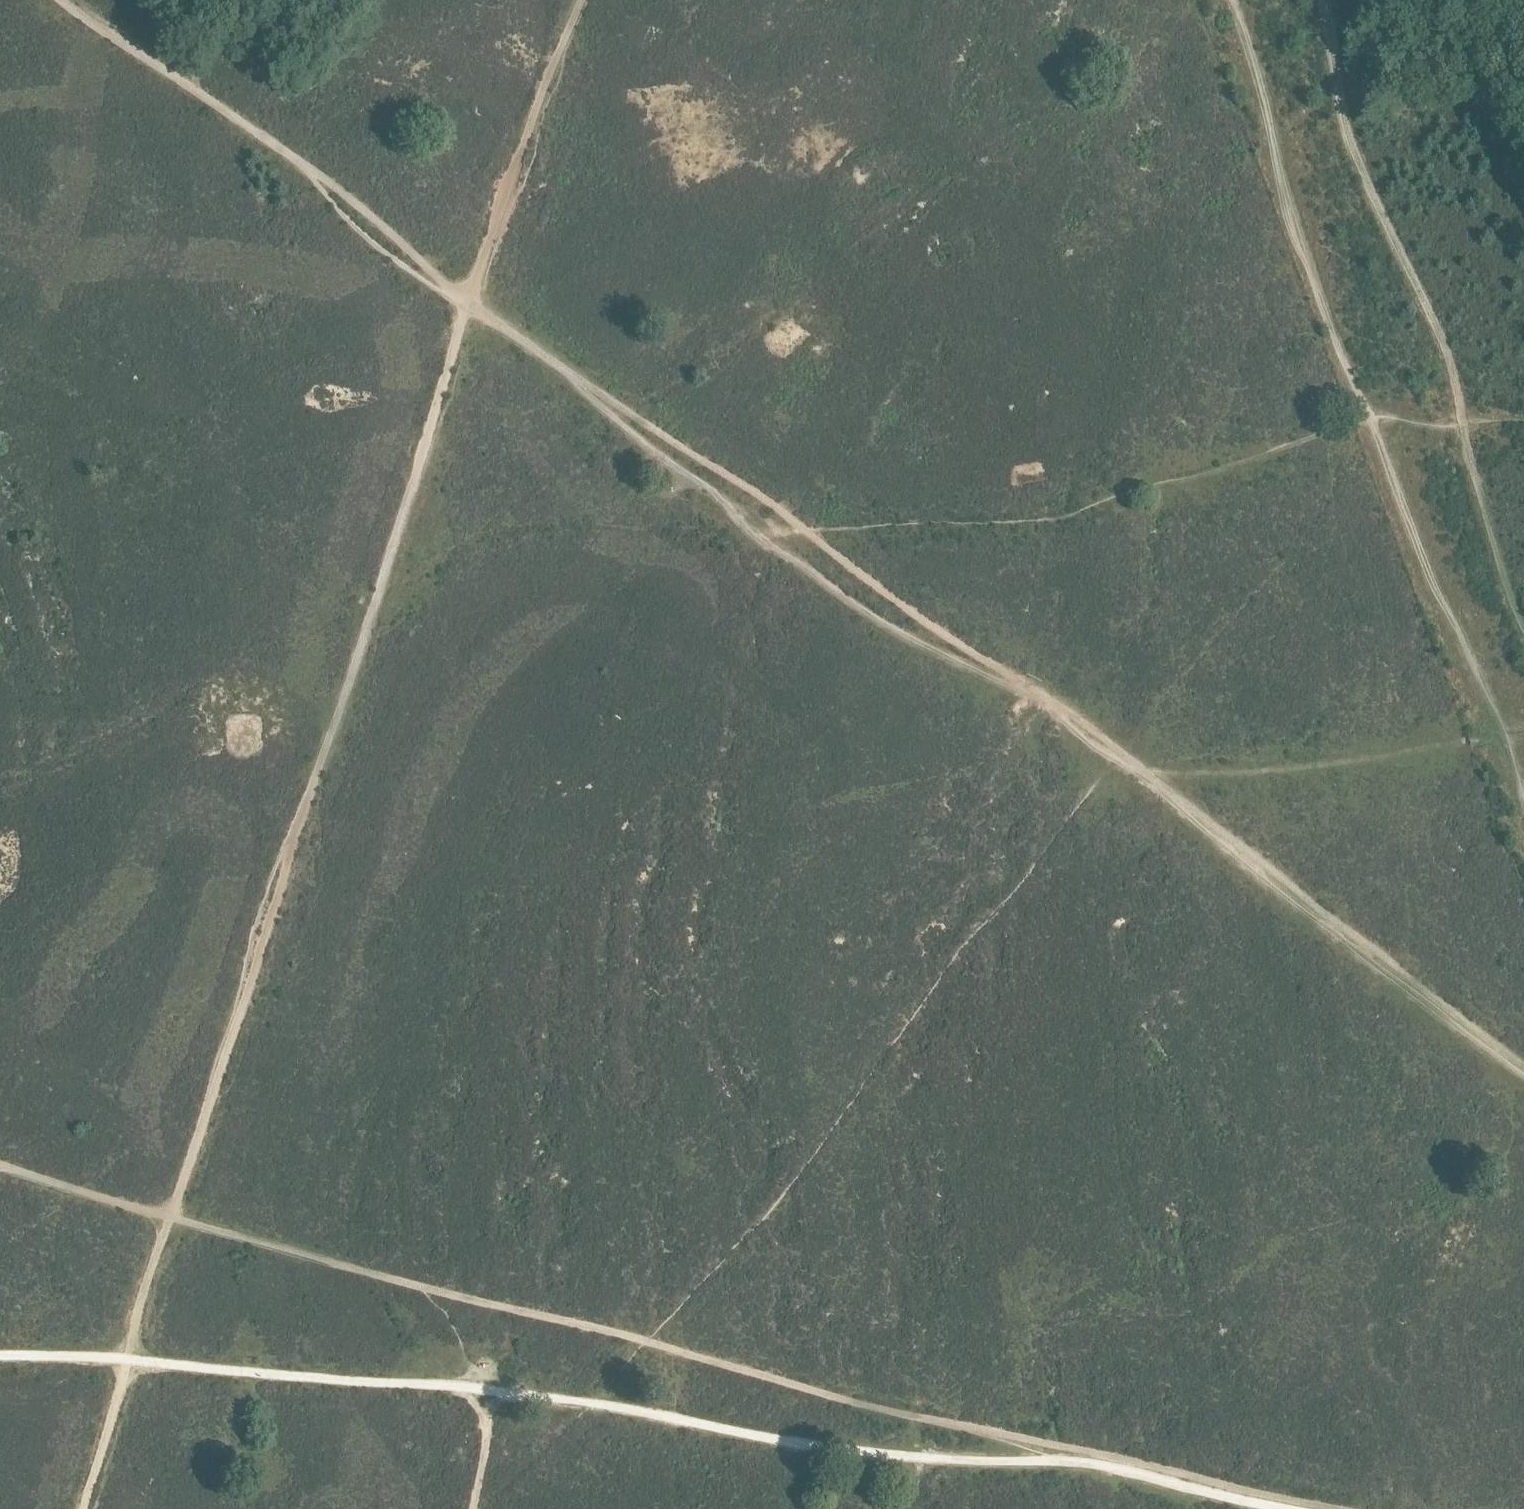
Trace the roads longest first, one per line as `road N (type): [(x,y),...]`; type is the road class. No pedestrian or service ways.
road 1 (track): [(1523,1063),(1151,766),(702,472),(567,359),(394,245),(292,148),(70,0)]

